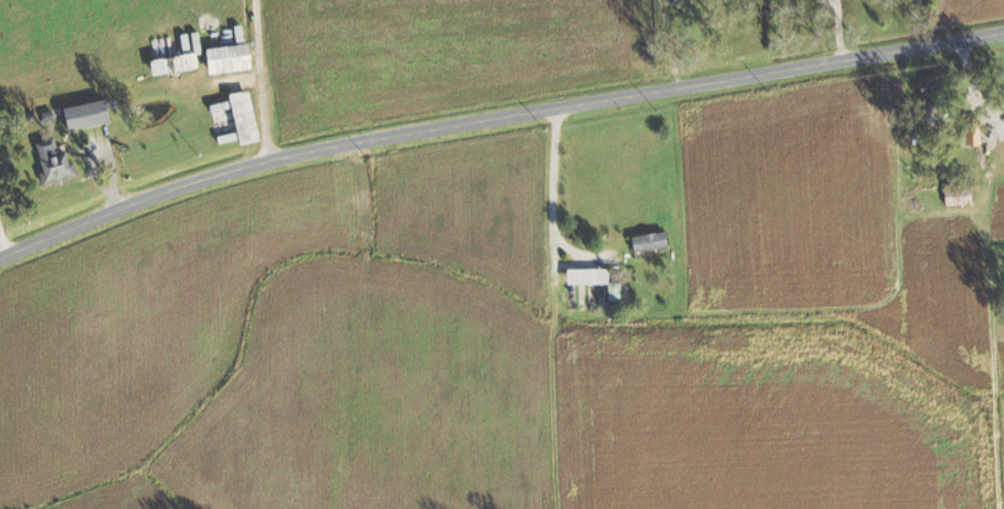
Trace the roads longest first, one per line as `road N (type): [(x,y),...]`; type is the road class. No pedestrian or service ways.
road 1 (tertiary): [(0,252),(143,193),(309,145),(1003,28)]

